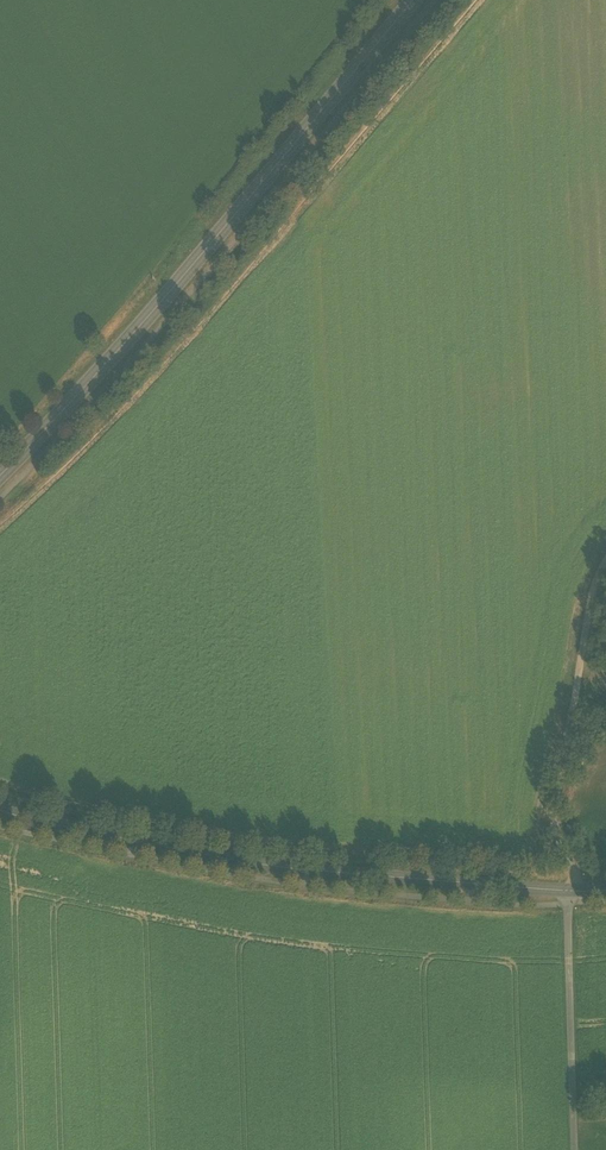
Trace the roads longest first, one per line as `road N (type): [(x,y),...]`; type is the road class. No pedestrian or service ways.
road 1 (primary): [(418,0),(155,309),(0,477)]
road 2 (unclassified): [(0,811),(174,853),(355,883),(605,888)]
road 3 (track): [(605,565),(590,607),(554,821),(572,876),(576,1149)]

